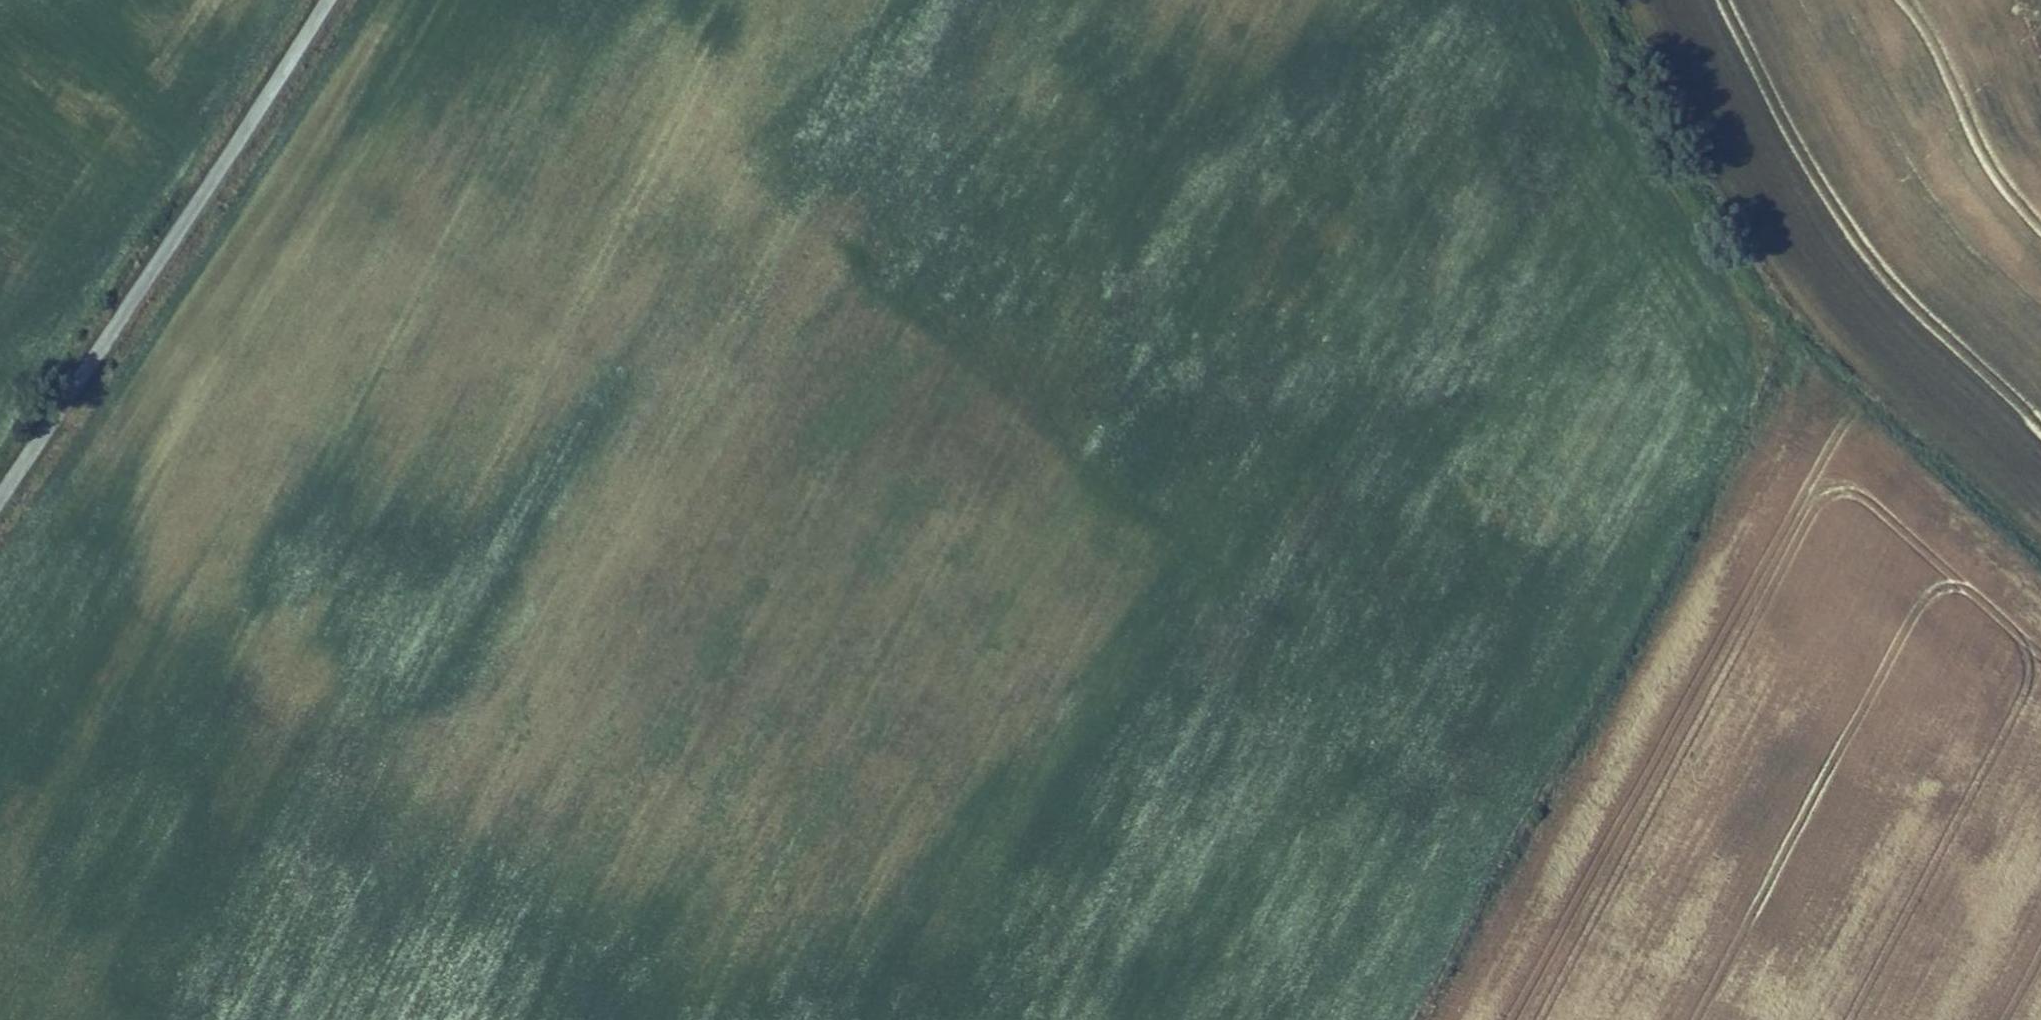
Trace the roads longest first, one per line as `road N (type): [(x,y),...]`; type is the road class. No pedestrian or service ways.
road 1 (unclassified): [(0,500),(327,0)]

